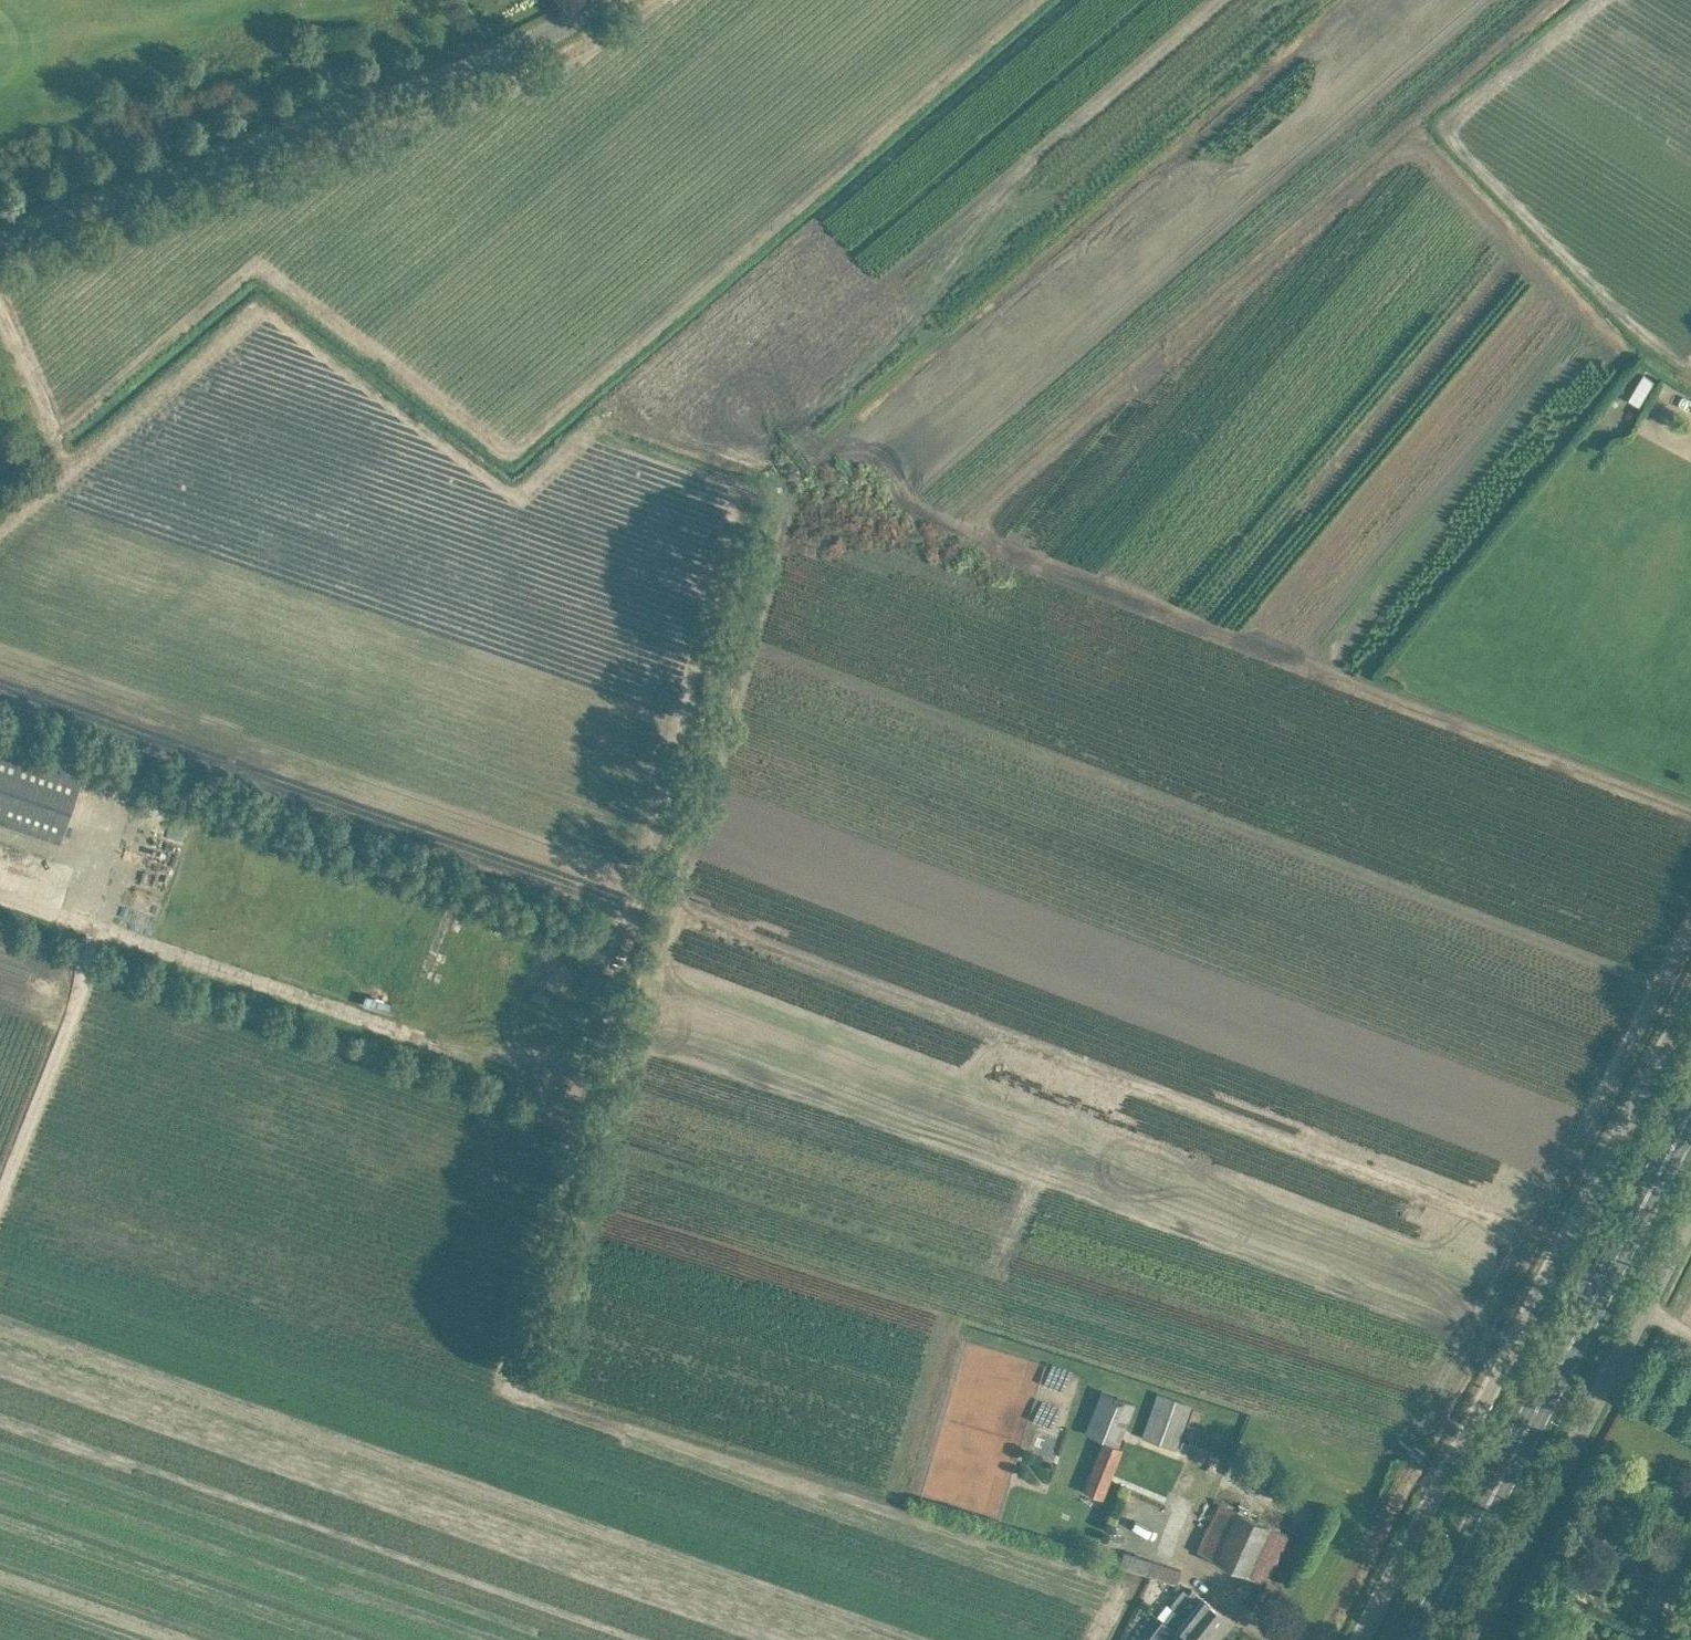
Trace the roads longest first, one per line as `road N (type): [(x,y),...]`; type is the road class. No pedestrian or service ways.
road 1 (unclassified): [(1367,1639),(1690,1006)]
road 2 (unclassified): [(0,239),(473,69),(608,0)]
road 3 (primary): [(1418,1639),(1690,1112)]
road 4 (unclassified): [(1473,1639),(1690,1218)]

